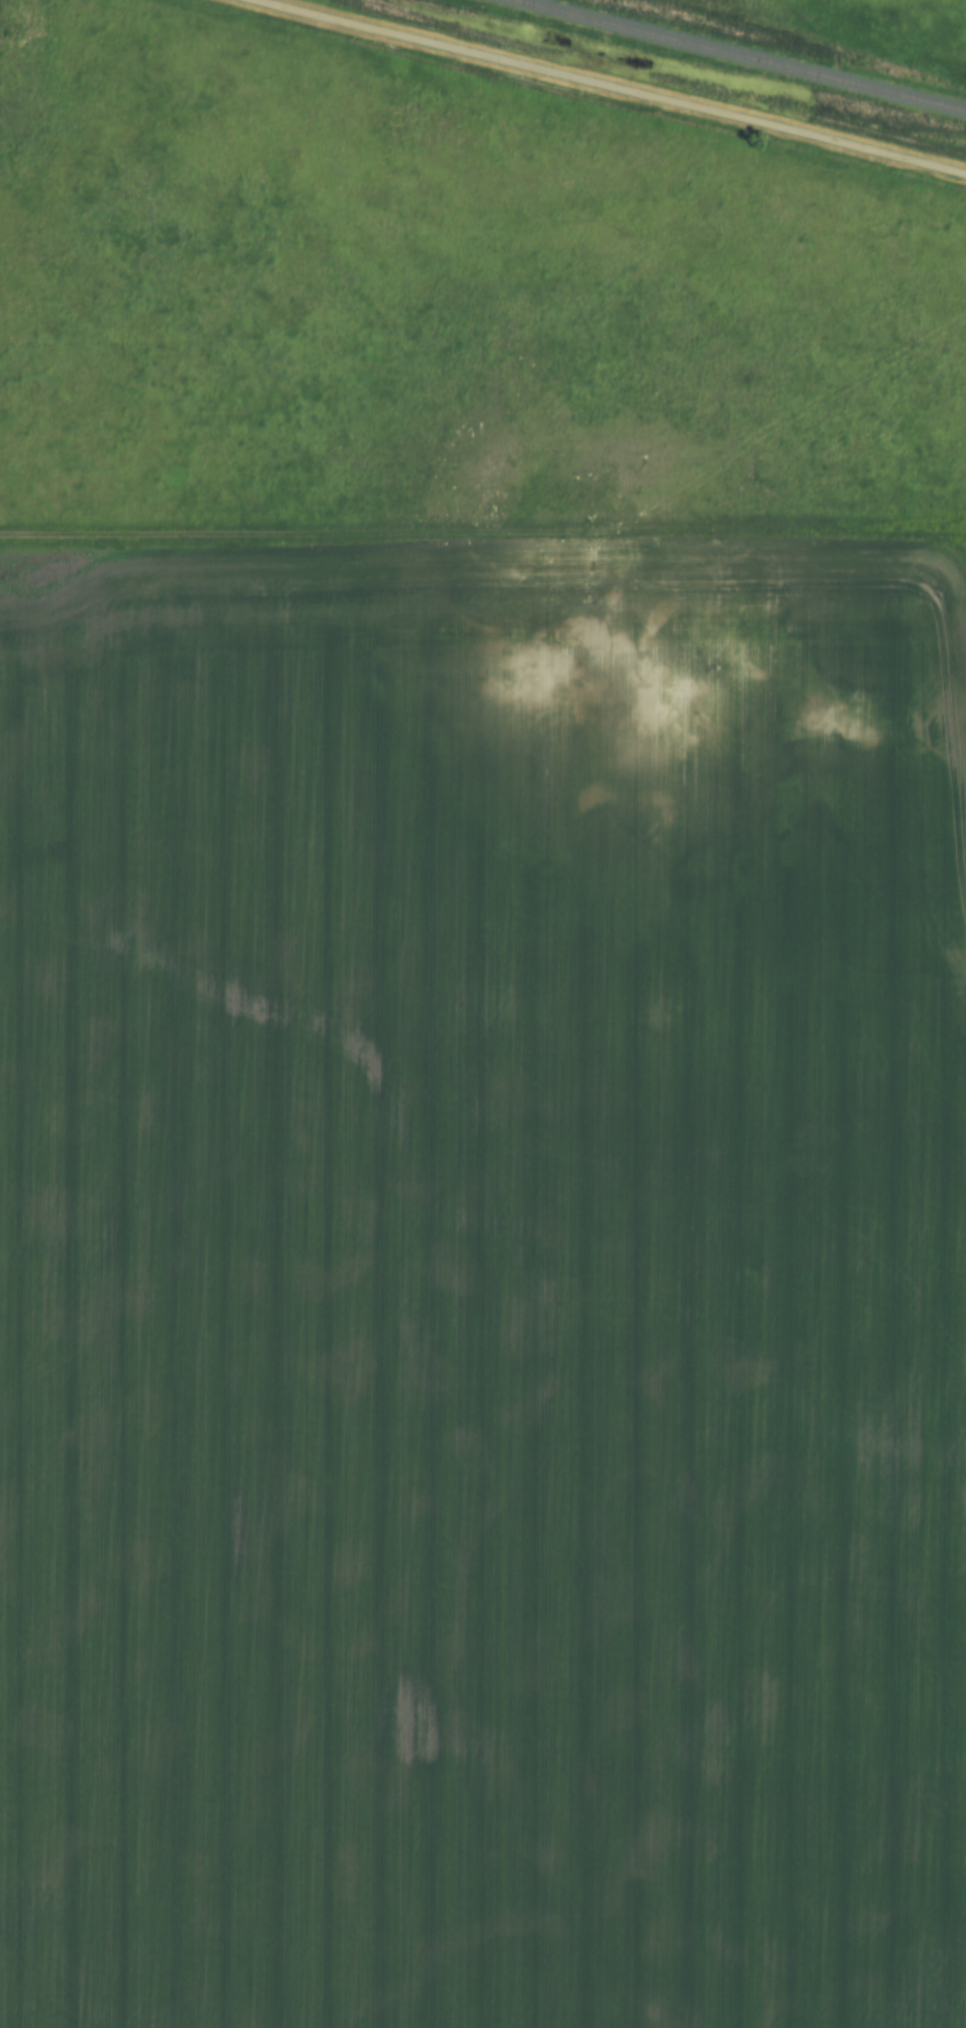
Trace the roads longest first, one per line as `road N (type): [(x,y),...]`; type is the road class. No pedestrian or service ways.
road 1 (track): [(0,536),(965,534)]

